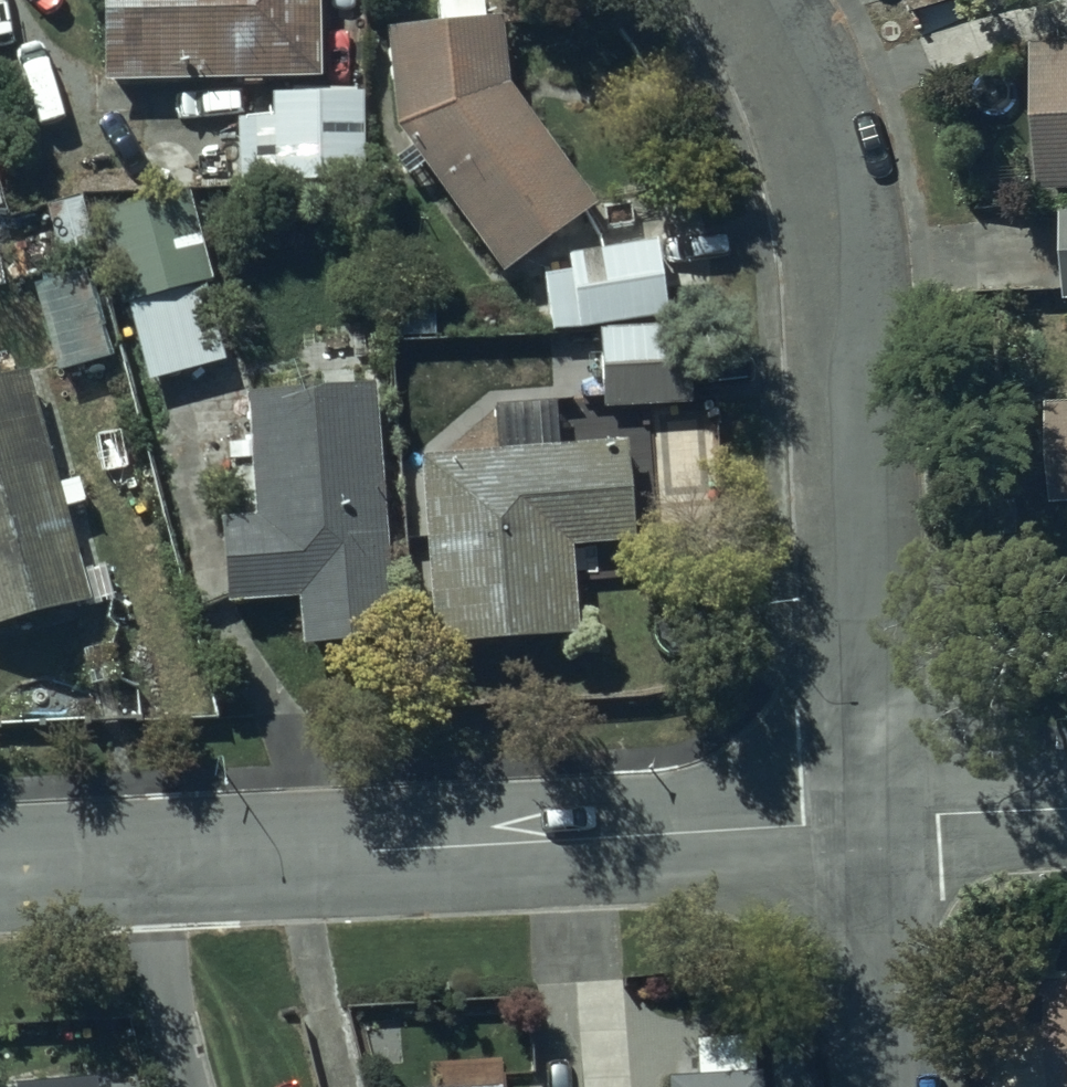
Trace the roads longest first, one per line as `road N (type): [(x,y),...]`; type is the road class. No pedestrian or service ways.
road 1 (residential): [(765,0),(826,164),(856,404),(881,823)]
road 2 (residential): [(881,823),(130,859)]
road 3 (residential): [(881,823),(891,1086)]
road 4 (residential): [(188,1086),(130,859)]
road 5 (residential): [(1066,813),(881,823)]
road 6 (residential): [(130,859),(0,865)]

